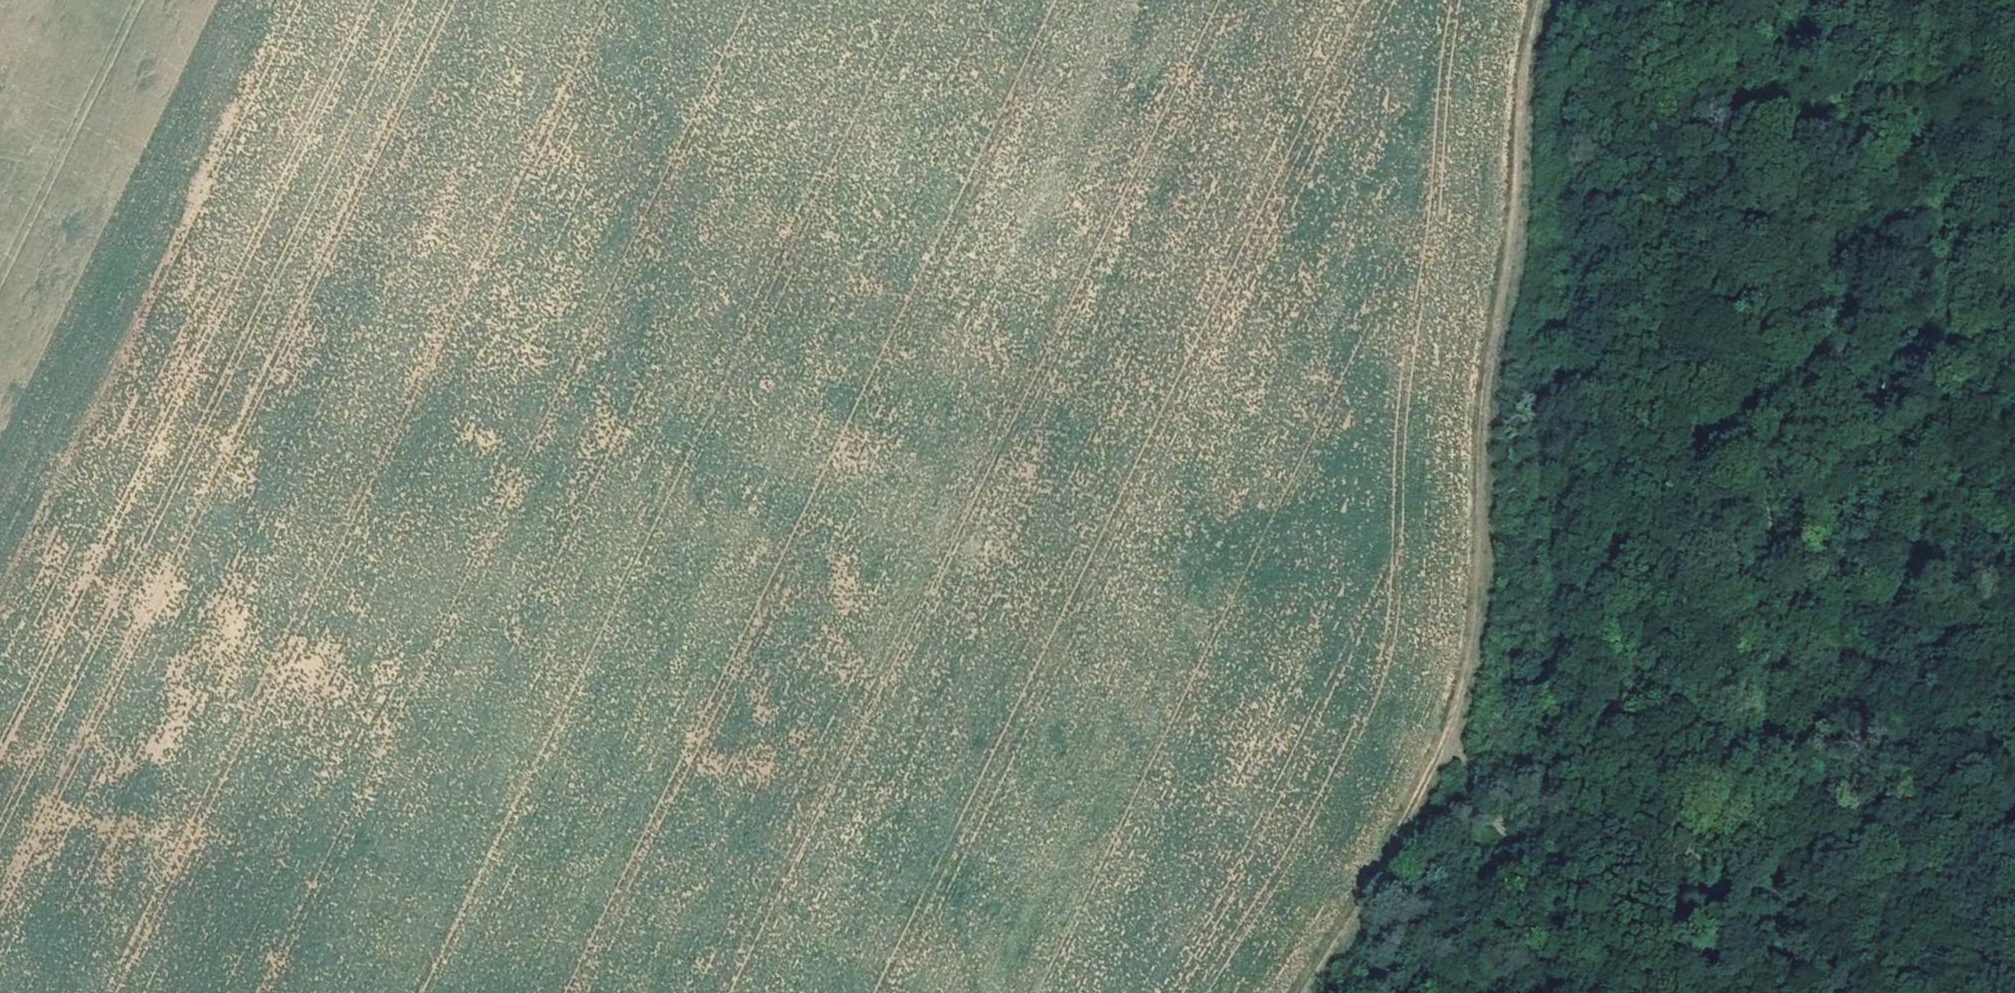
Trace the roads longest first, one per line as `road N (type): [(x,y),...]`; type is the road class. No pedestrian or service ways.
road 1 (track): [(1327,992),(1397,862),(1470,690),(1546,0)]
road 2 (track): [(1716,855),(1883,809),(2014,807)]

